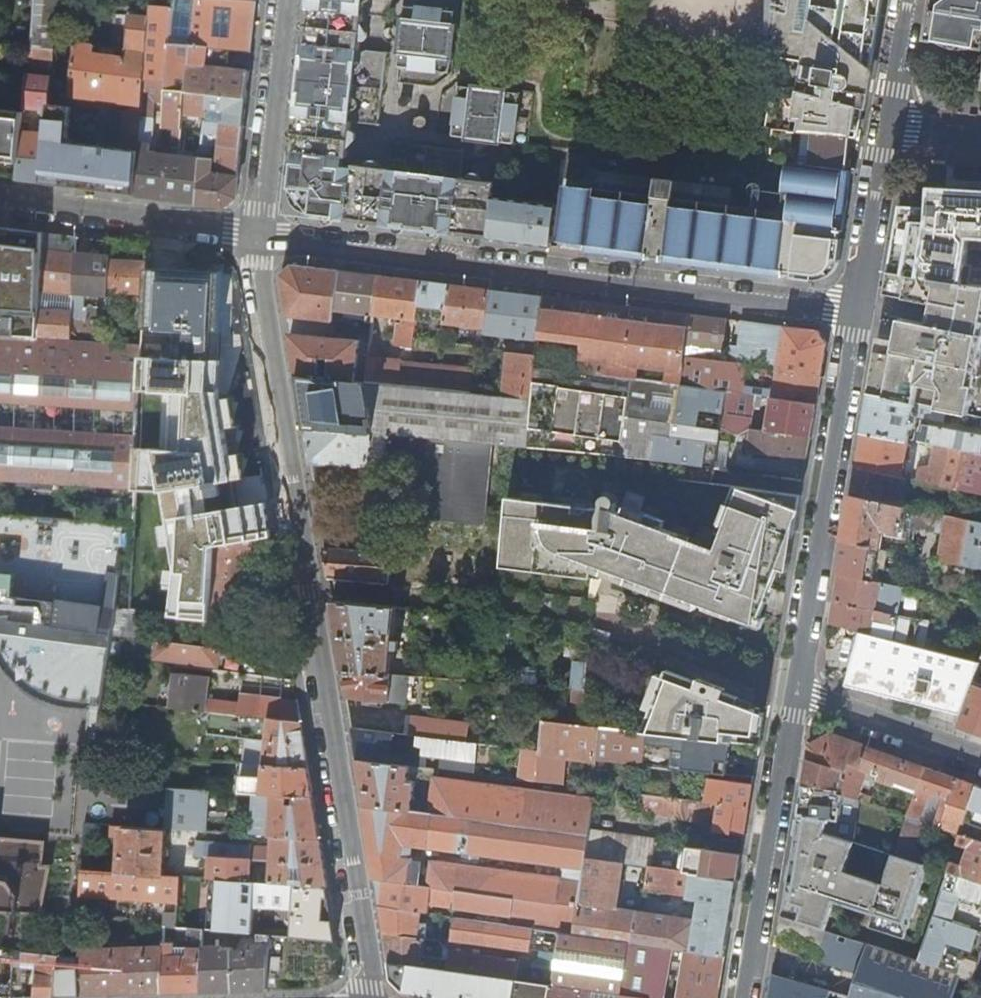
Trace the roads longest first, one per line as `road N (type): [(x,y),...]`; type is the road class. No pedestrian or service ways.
road 1 (residential): [(364,997),(257,239)]
road 2 (unclassified): [(862,309),(257,239)]
road 3 (unclassified): [(862,309),(806,707)]
road 4 (unclassified): [(806,707),(750,997)]
road 5 (unclassified): [(0,208),(257,239)]
road 6 (residential): [(257,239),(282,0)]
road 7 (residential): [(980,766),(806,707)]
road 8 (unclassified): [(891,137),(862,309)]
road 9 (unclassified): [(910,0),(891,137)]

